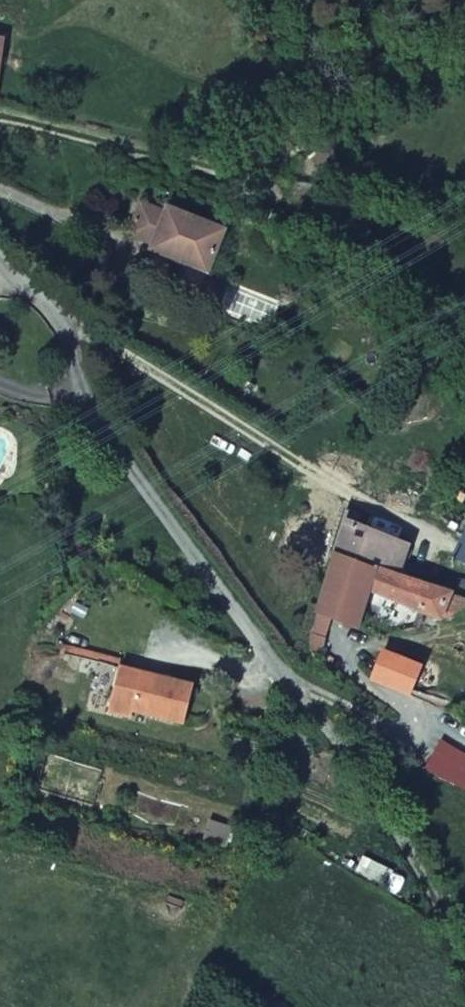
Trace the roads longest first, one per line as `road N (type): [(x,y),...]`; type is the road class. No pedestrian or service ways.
road 1 (unclassified): [(11,268),(63,329),(83,404),(374,796),(464,959)]
road 2 (track): [(0,121),(190,173),(254,170)]

